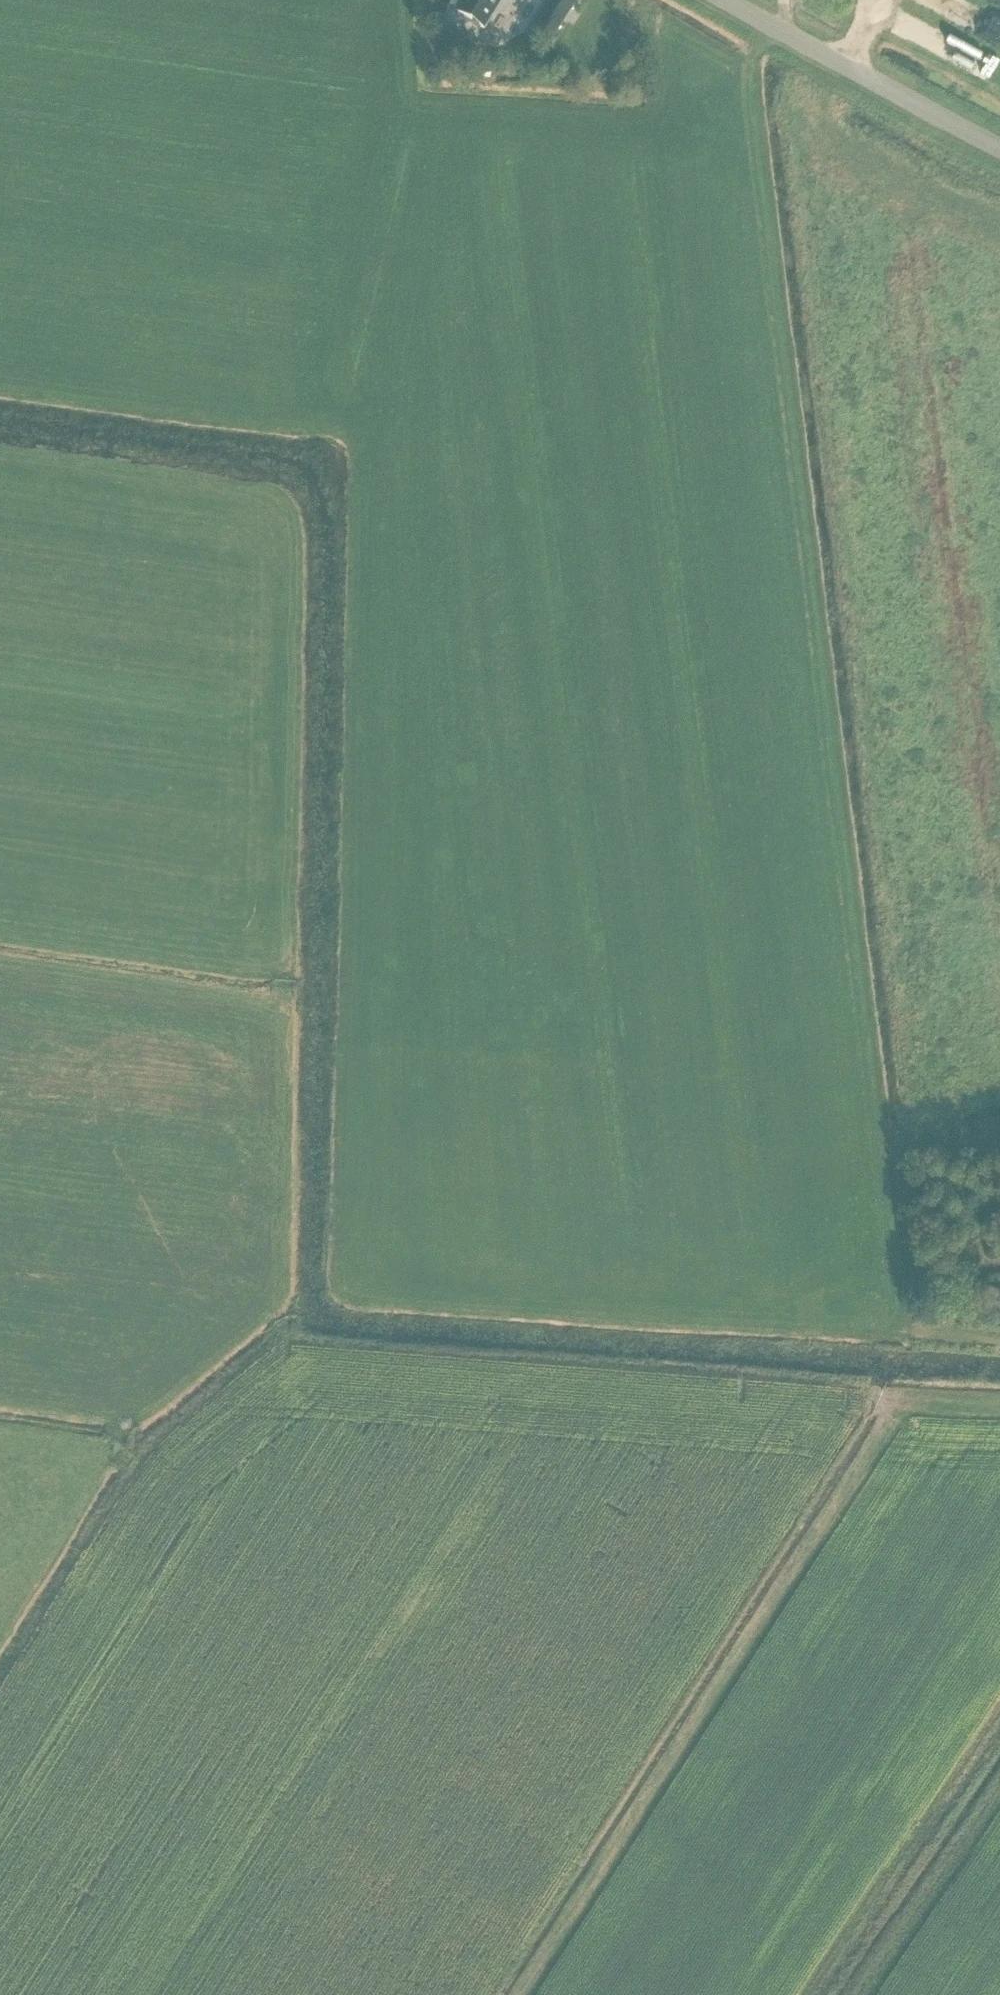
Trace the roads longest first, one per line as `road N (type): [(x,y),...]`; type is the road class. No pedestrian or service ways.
road 1 (tertiary): [(999,149),(726,0)]

